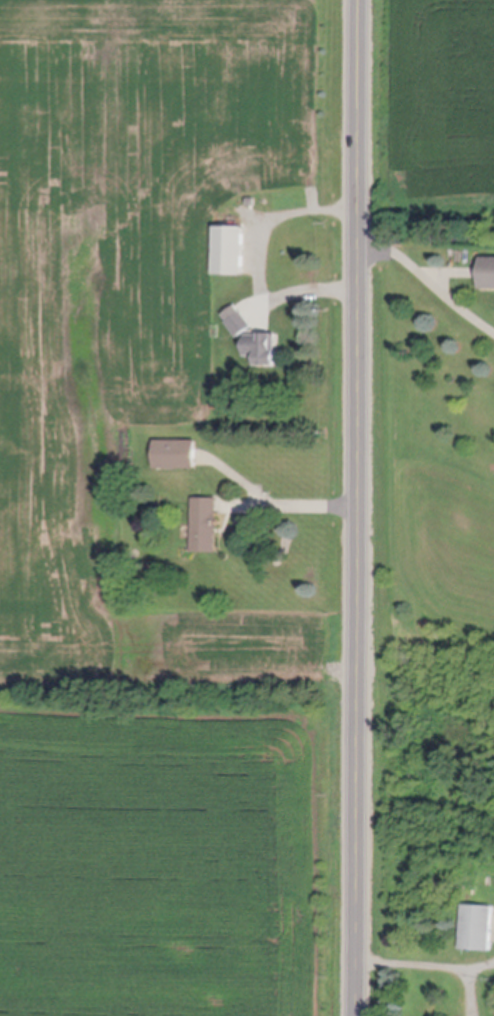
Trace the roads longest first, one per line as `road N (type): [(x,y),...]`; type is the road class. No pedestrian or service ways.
road 1 (secondary): [(358,1015),(362,0)]

